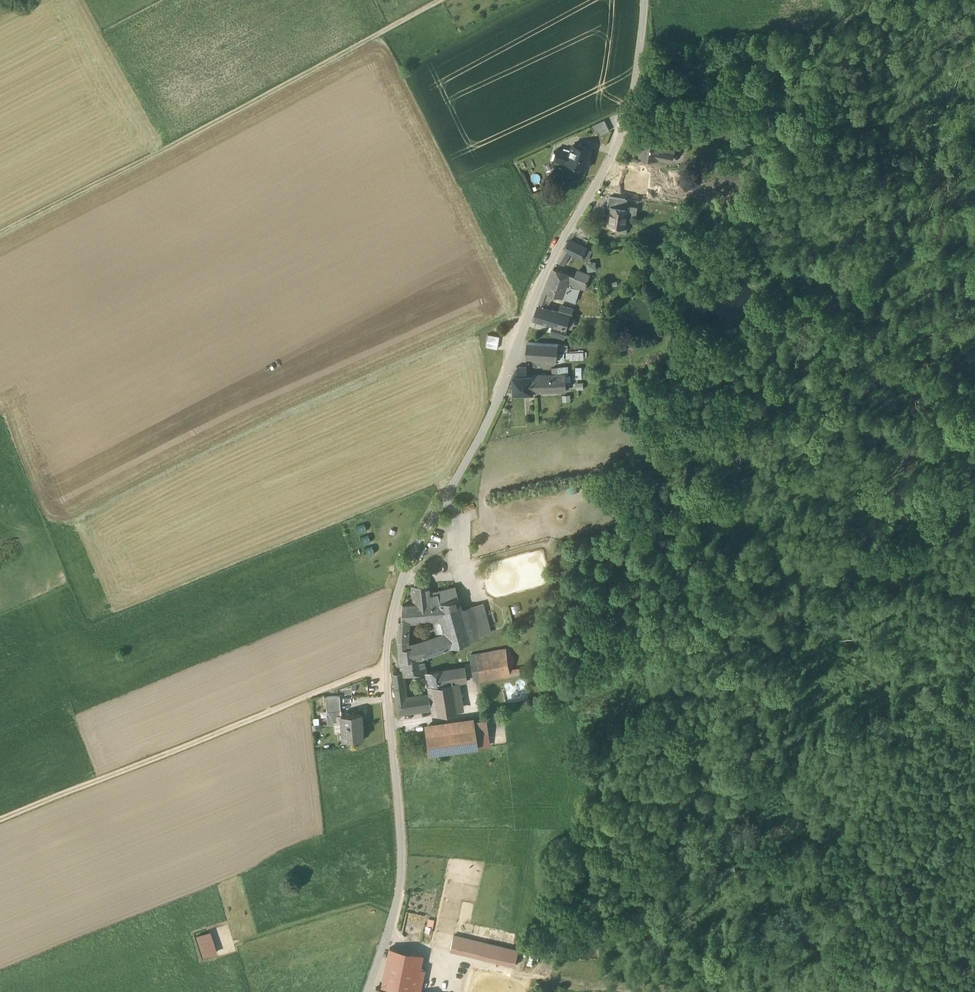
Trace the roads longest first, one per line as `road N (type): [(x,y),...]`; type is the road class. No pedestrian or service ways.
road 1 (residential): [(367,991),(401,884),(386,667),(395,604),(411,558),(499,397),(545,275),(625,127),(645,0)]
road 2 (track): [(439,0),(0,237)]
road 3 (track): [(74,514),(485,328),(527,322)]
road 4 (track): [(0,821),(386,667)]

